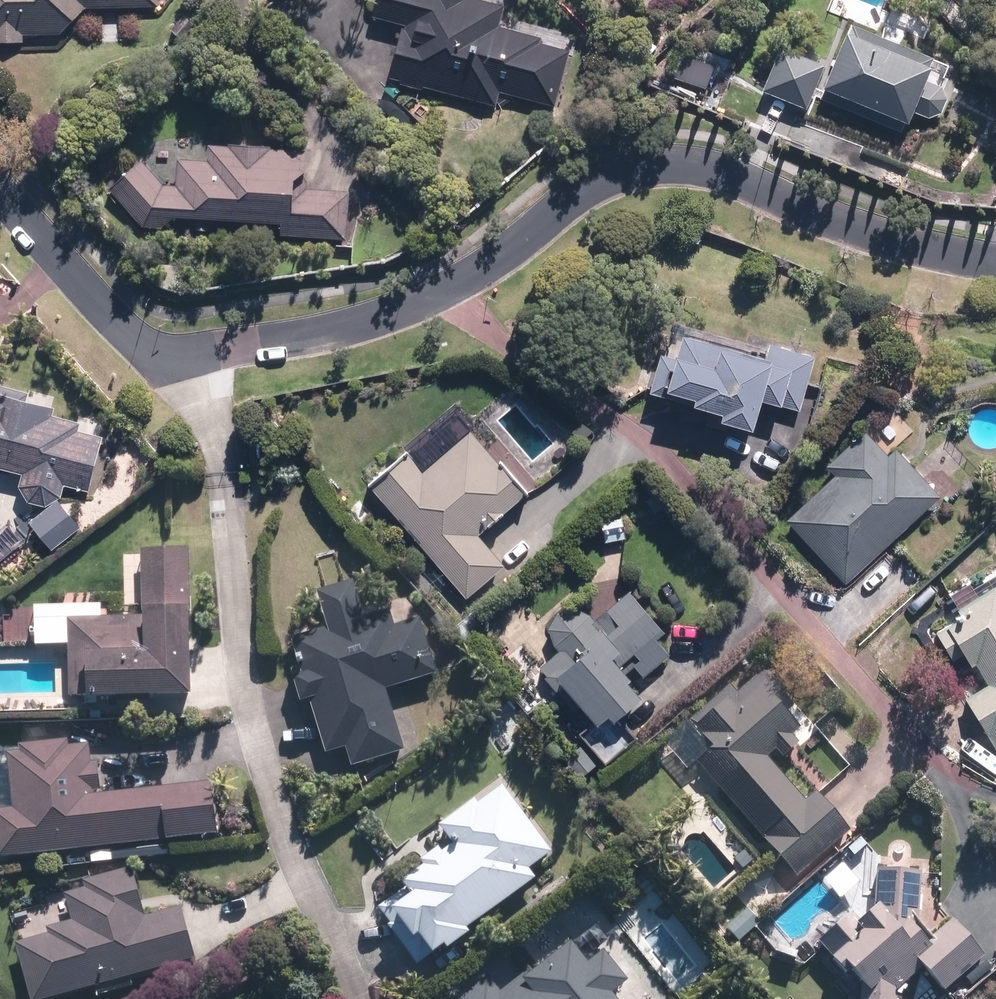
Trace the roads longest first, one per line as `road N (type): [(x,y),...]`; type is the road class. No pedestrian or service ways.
road 1 (residential): [(995,265),(875,235),(715,168),(639,166),(592,183),(493,262),(426,299),(355,325),(198,358),(159,352),(117,326),(0,191)]

